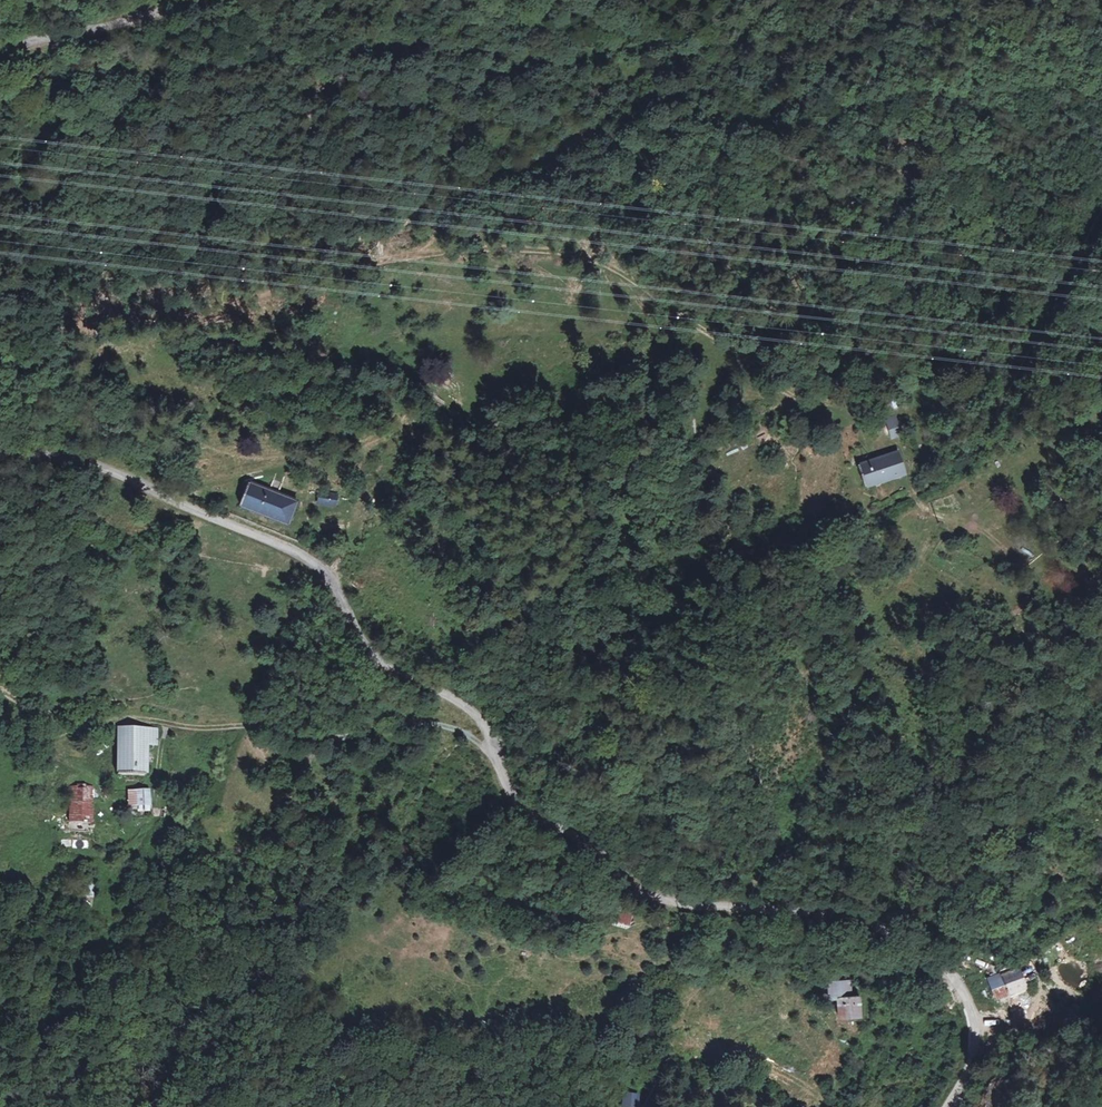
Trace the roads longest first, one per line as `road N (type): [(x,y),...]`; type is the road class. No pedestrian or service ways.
road 1 (tertiary): [(950,1106),(969,1069),(974,1028),(965,996),(924,955),(859,925),(649,896),(527,806),(475,713),(384,660),(319,567),(106,469),(0,454)]
road 2 (track): [(0,330),(61,330),(141,313),(192,317),(426,254),(541,249),(609,265),(785,388),(810,401),(846,405),(854,422)]
road 3 (track): [(413,256),(472,191),(625,114),(654,91),(648,76),(589,58),(371,40),(267,67),(210,68)]
road 4 (track): [(503,769),(464,731),(414,721),(331,741),(258,725),(203,729),(165,721)]
road 5 (tertiary): [(0,49),(94,32),(188,0)]
road 6 (track): [(165,721),(54,717),(0,689)]

